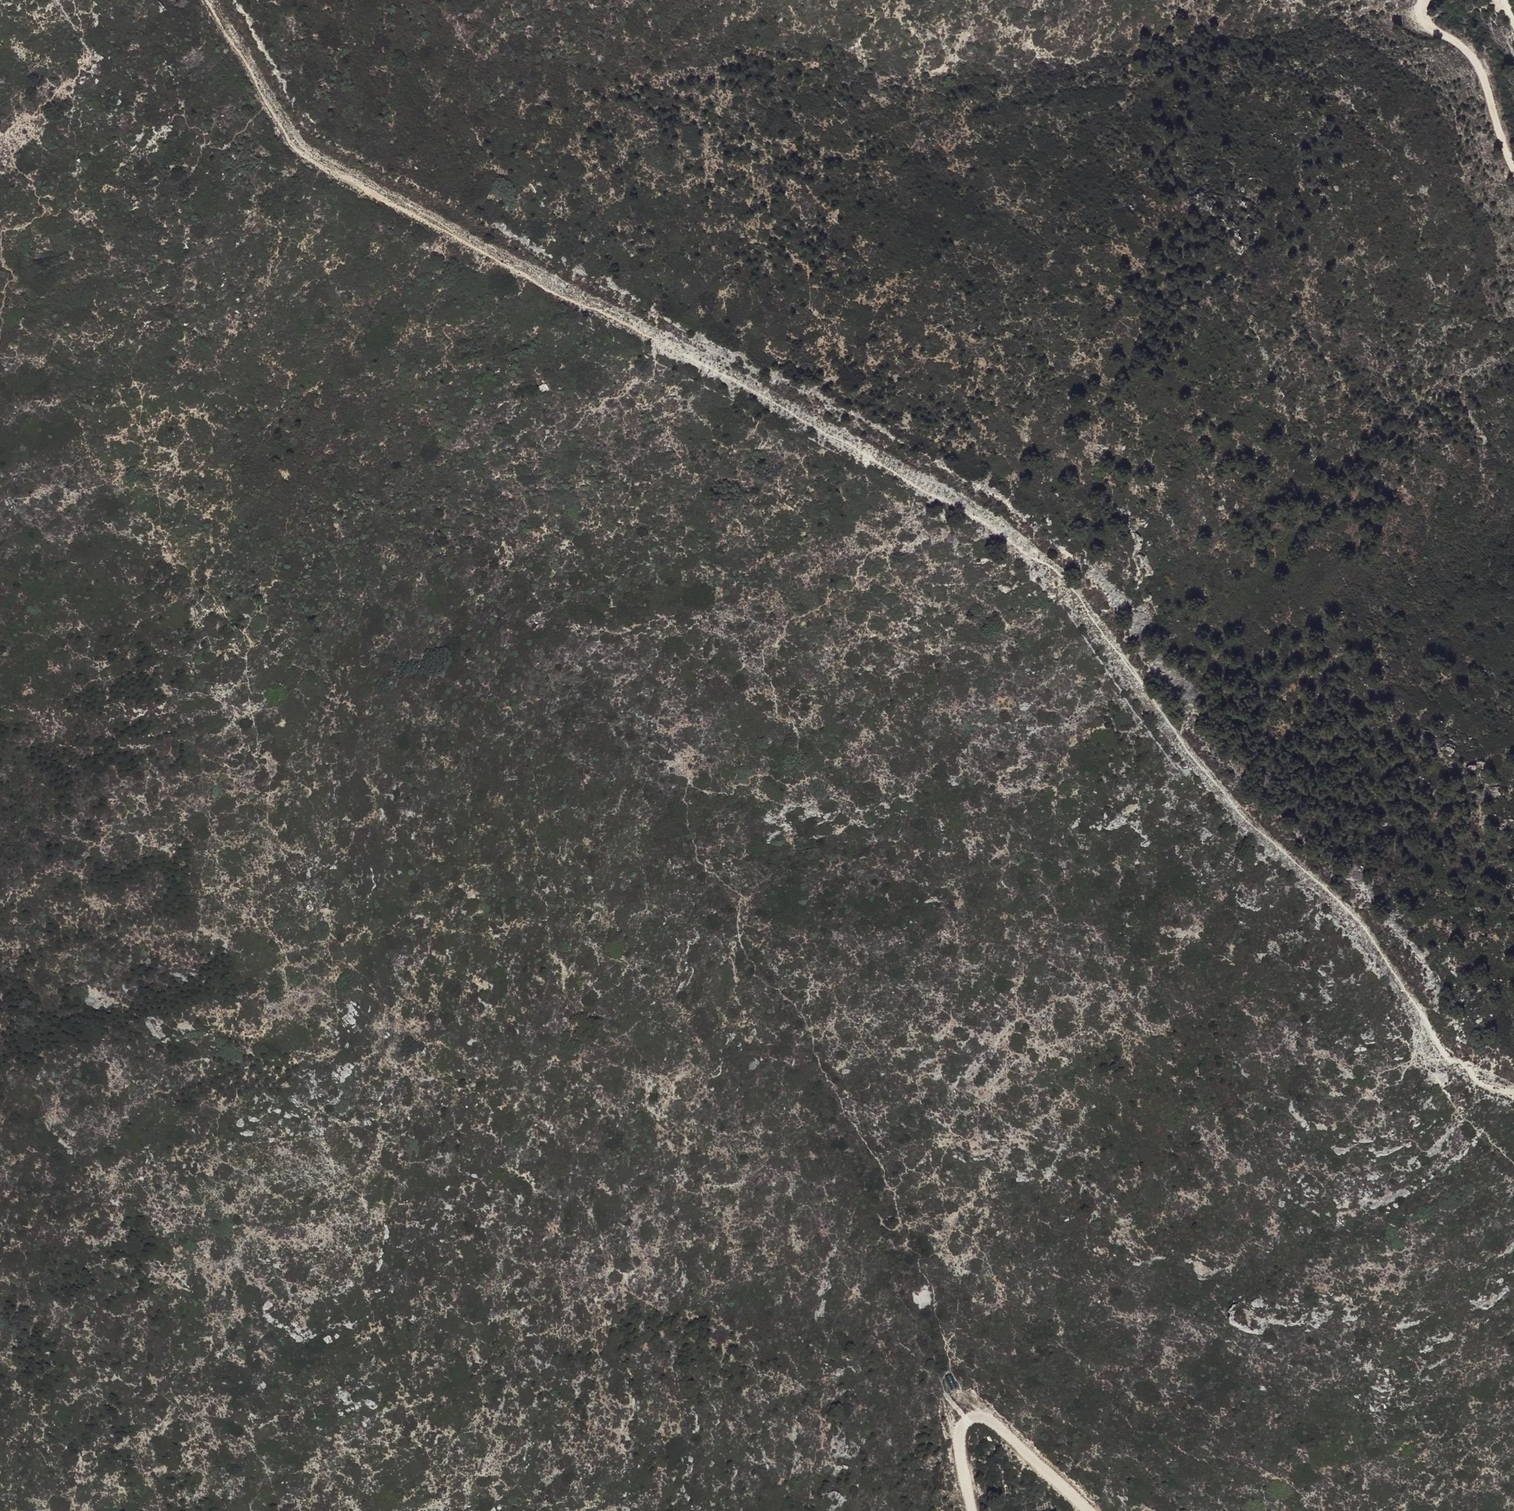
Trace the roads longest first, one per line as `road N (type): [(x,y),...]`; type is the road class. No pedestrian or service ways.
road 1 (track): [(972,1510),(957,1439),(973,1413),(992,1421),(1087,1510)]
road 2 (track): [(1513,173),(1473,60),(1425,21),(1423,0)]

